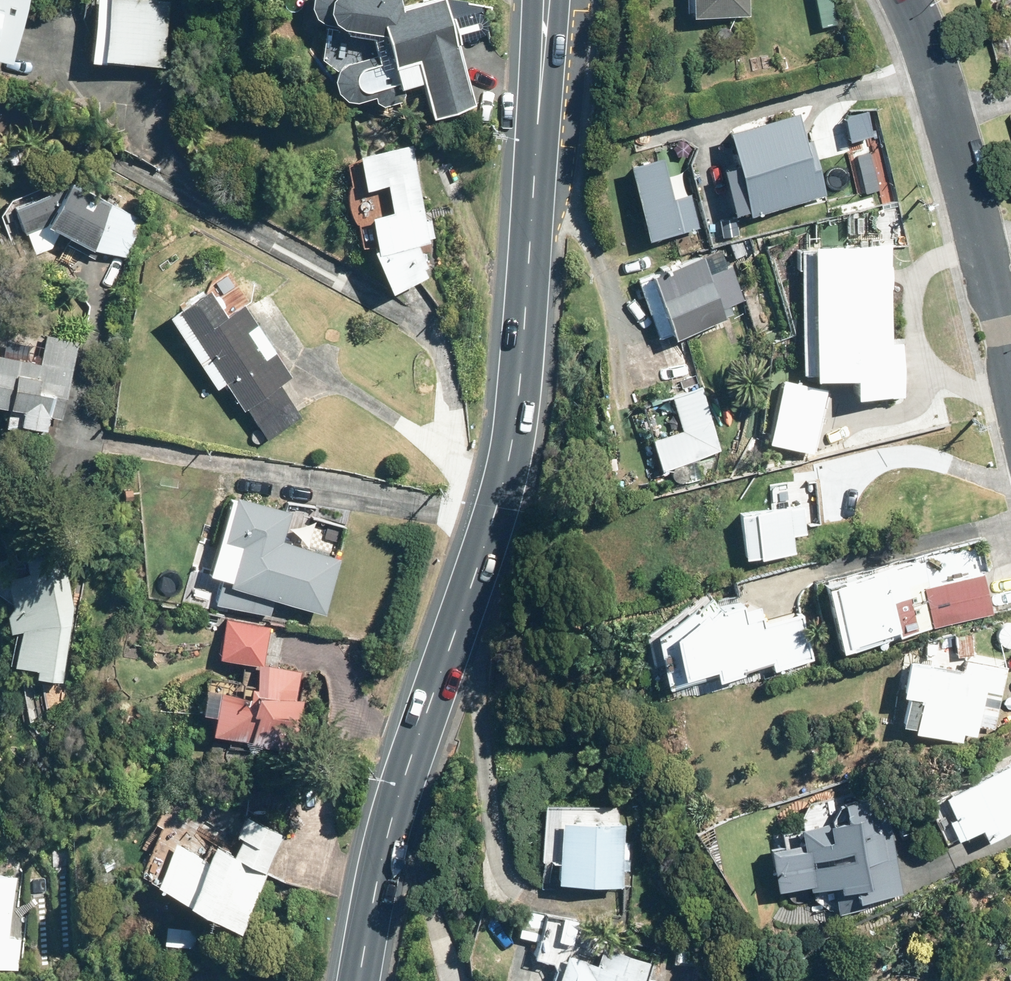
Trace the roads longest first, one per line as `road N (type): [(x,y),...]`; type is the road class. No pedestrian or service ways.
road 1 (primary): [(358,980),(392,816),(498,505),(513,440),(544,0)]
road 2 (residential): [(1010,365),(949,112),(907,0)]

